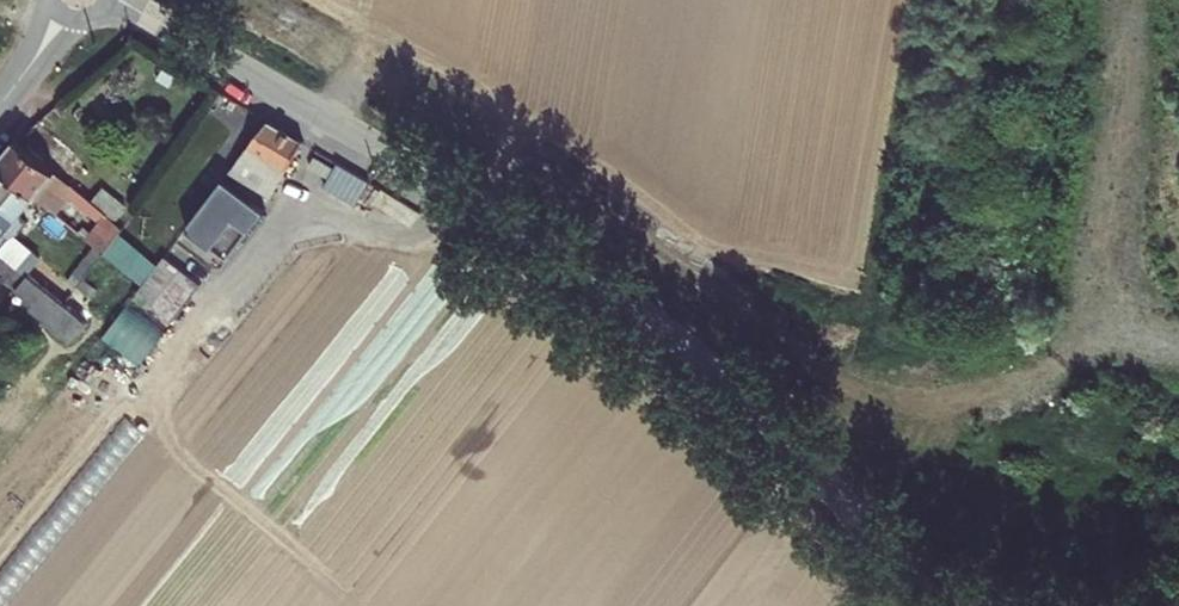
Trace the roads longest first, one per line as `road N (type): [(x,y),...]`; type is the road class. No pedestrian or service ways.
road 1 (unclassified): [(109,0),(162,25),(698,351),(803,446),(872,544),(919,583),(963,605)]
road 2 (track): [(1129,0),(1107,336),(1178,348)]
road 3 (track): [(1107,336),(952,406),(806,450)]
road 4 (residential): [(68,0),(0,106)]

